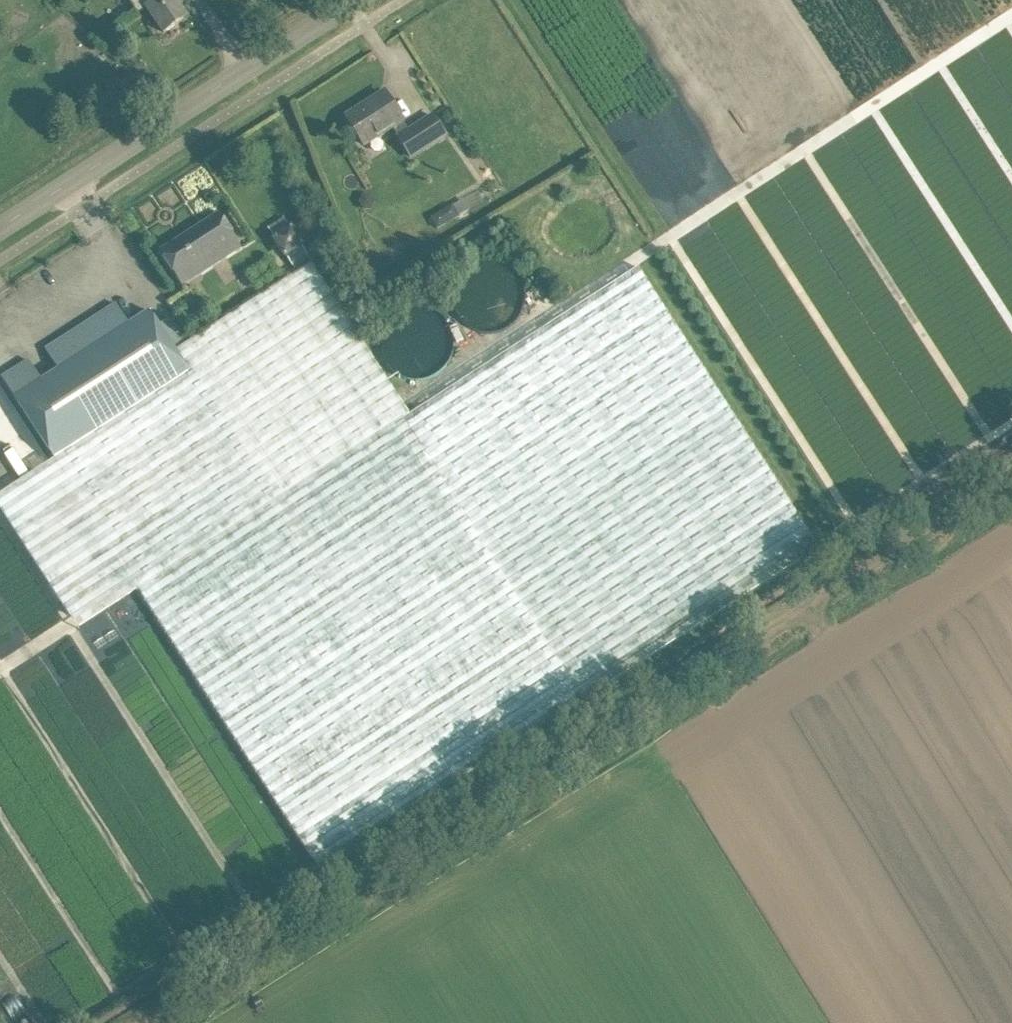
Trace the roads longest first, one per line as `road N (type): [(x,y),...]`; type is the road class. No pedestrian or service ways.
road 1 (track): [(1011,487),(177,1022)]
road 2 (tertiary): [(0,247),(377,0)]

